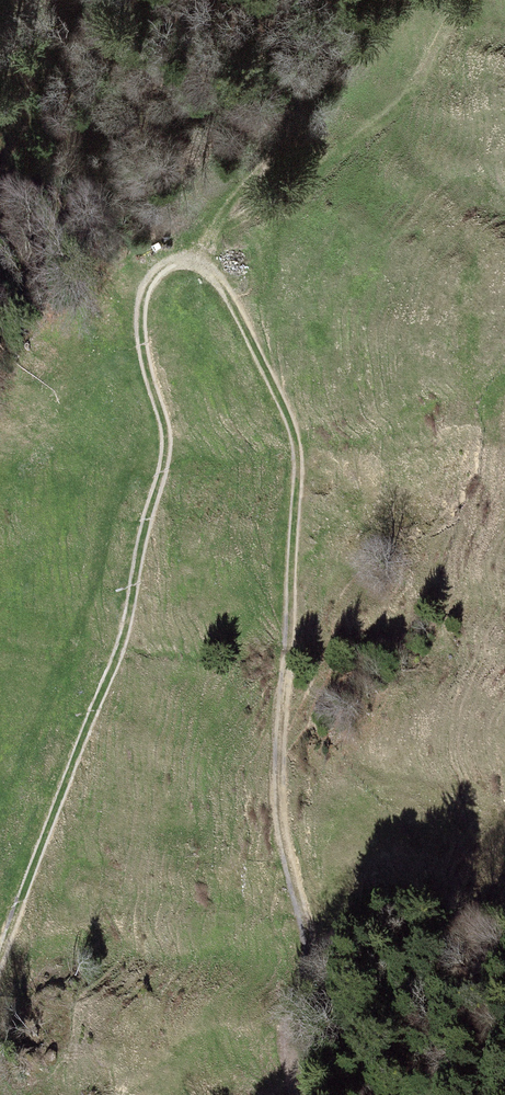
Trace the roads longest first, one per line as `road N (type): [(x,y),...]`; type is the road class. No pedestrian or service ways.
road 1 (track): [(196,259),(231,287),(298,434),(275,806),(293,956),(283,1094)]
road 2 (track): [(0,945),(121,630),(170,443),(142,338),(143,287),(169,261),(196,259)]
road 3 (track): [(210,224),(288,184),(416,98),(462,0)]
road 4 (track): [(196,259),(210,224),(300,119),(334,0)]

